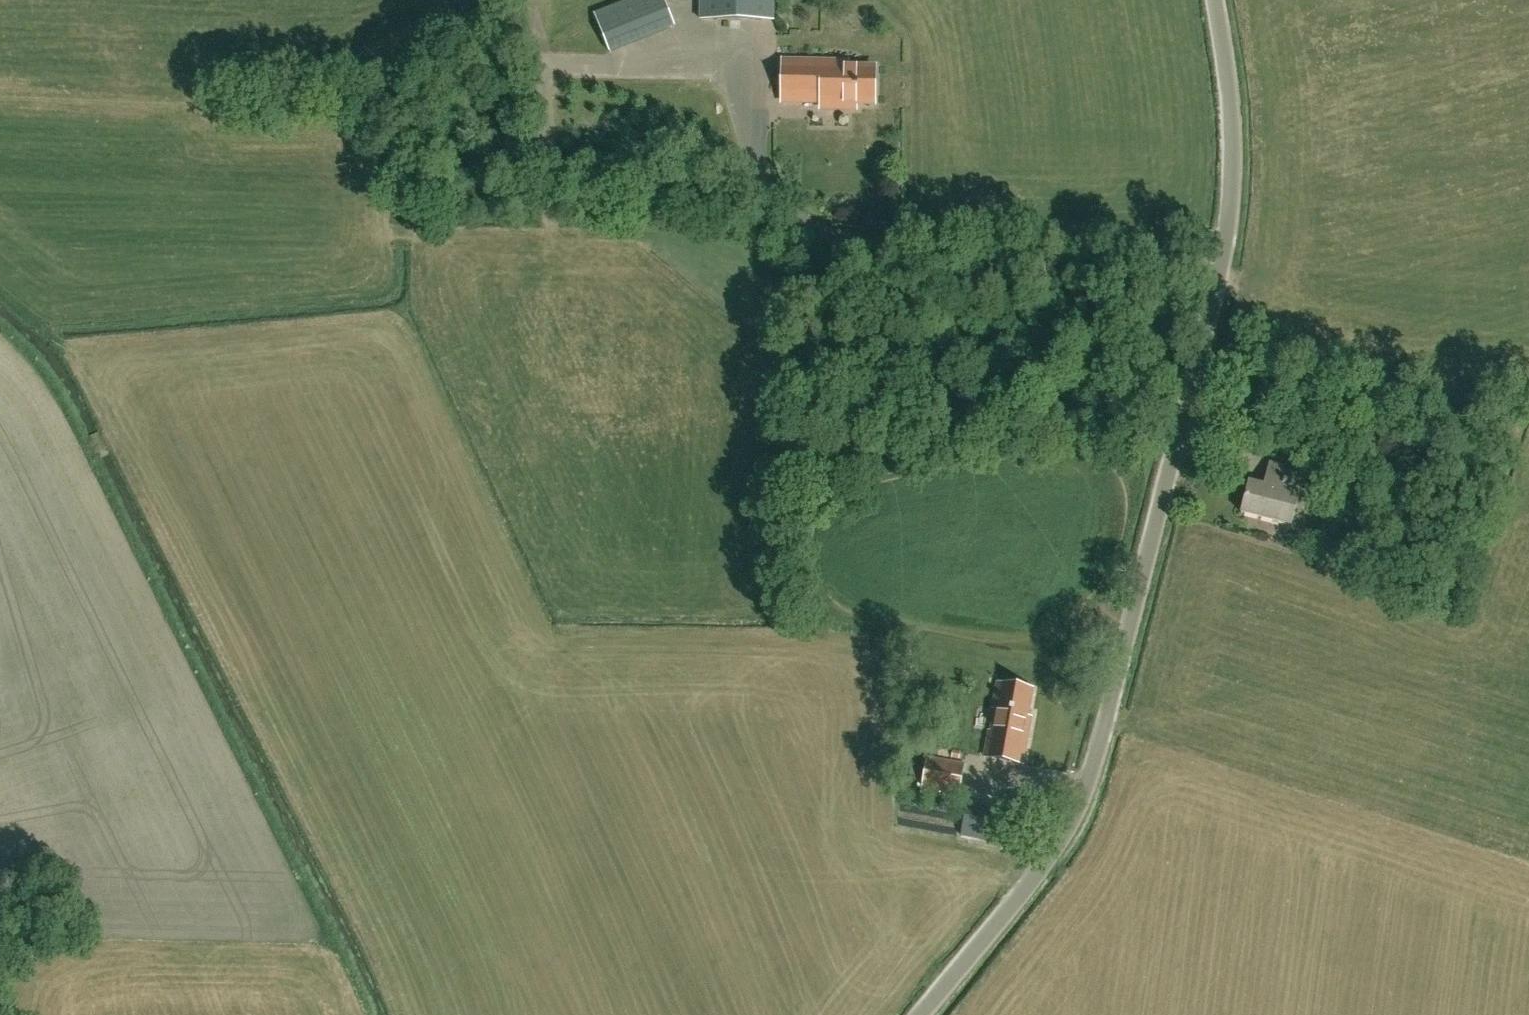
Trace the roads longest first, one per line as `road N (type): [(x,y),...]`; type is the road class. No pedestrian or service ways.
road 1 (unclassified): [(932,1014),(1050,873),(1092,801),(1231,241),(1238,179),(1217,0)]

